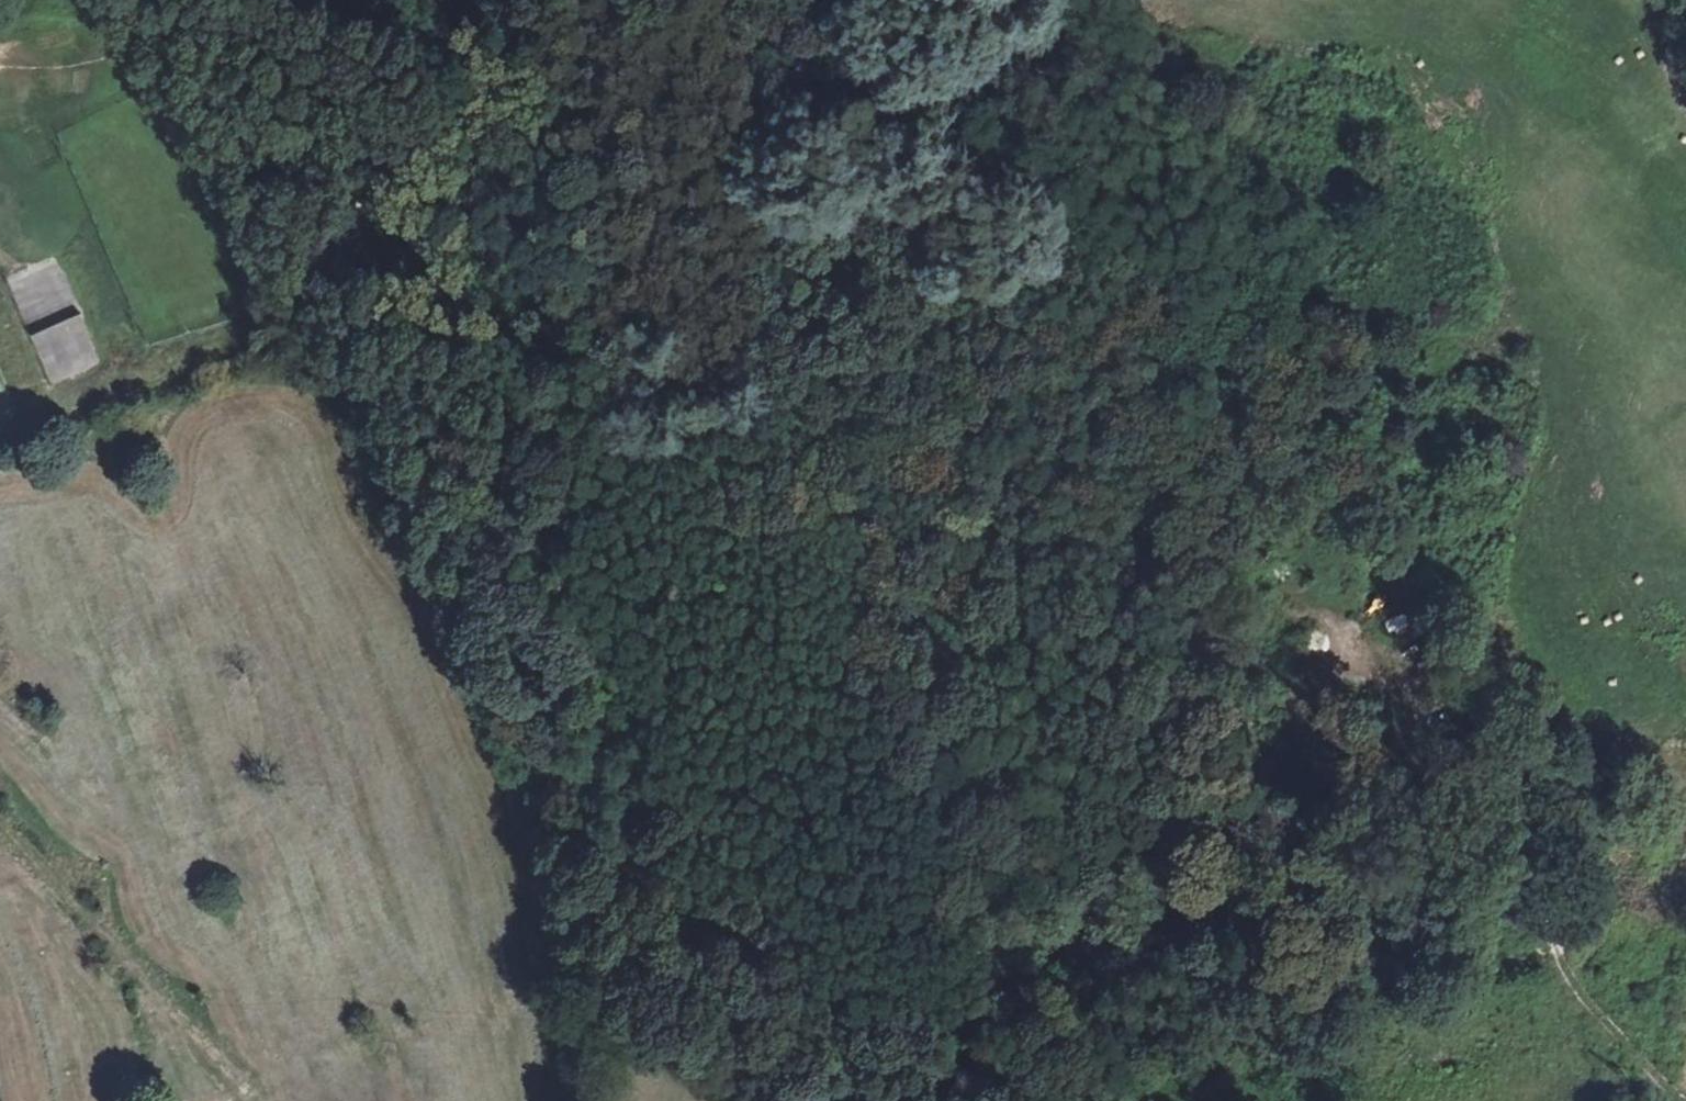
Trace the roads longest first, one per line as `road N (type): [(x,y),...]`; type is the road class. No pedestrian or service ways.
road 1 (track): [(0,828),(255,1100)]
road 2 (track): [(1676,1100),(1595,1012),(1556,950)]

